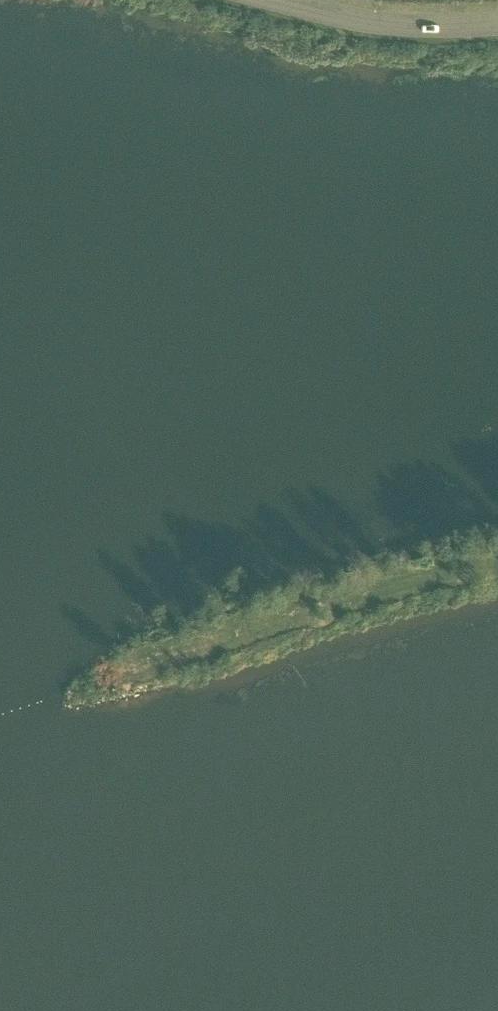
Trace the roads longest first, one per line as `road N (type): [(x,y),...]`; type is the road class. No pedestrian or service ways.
road 1 (unclassified): [(497,24),(460,28),(282,0)]

